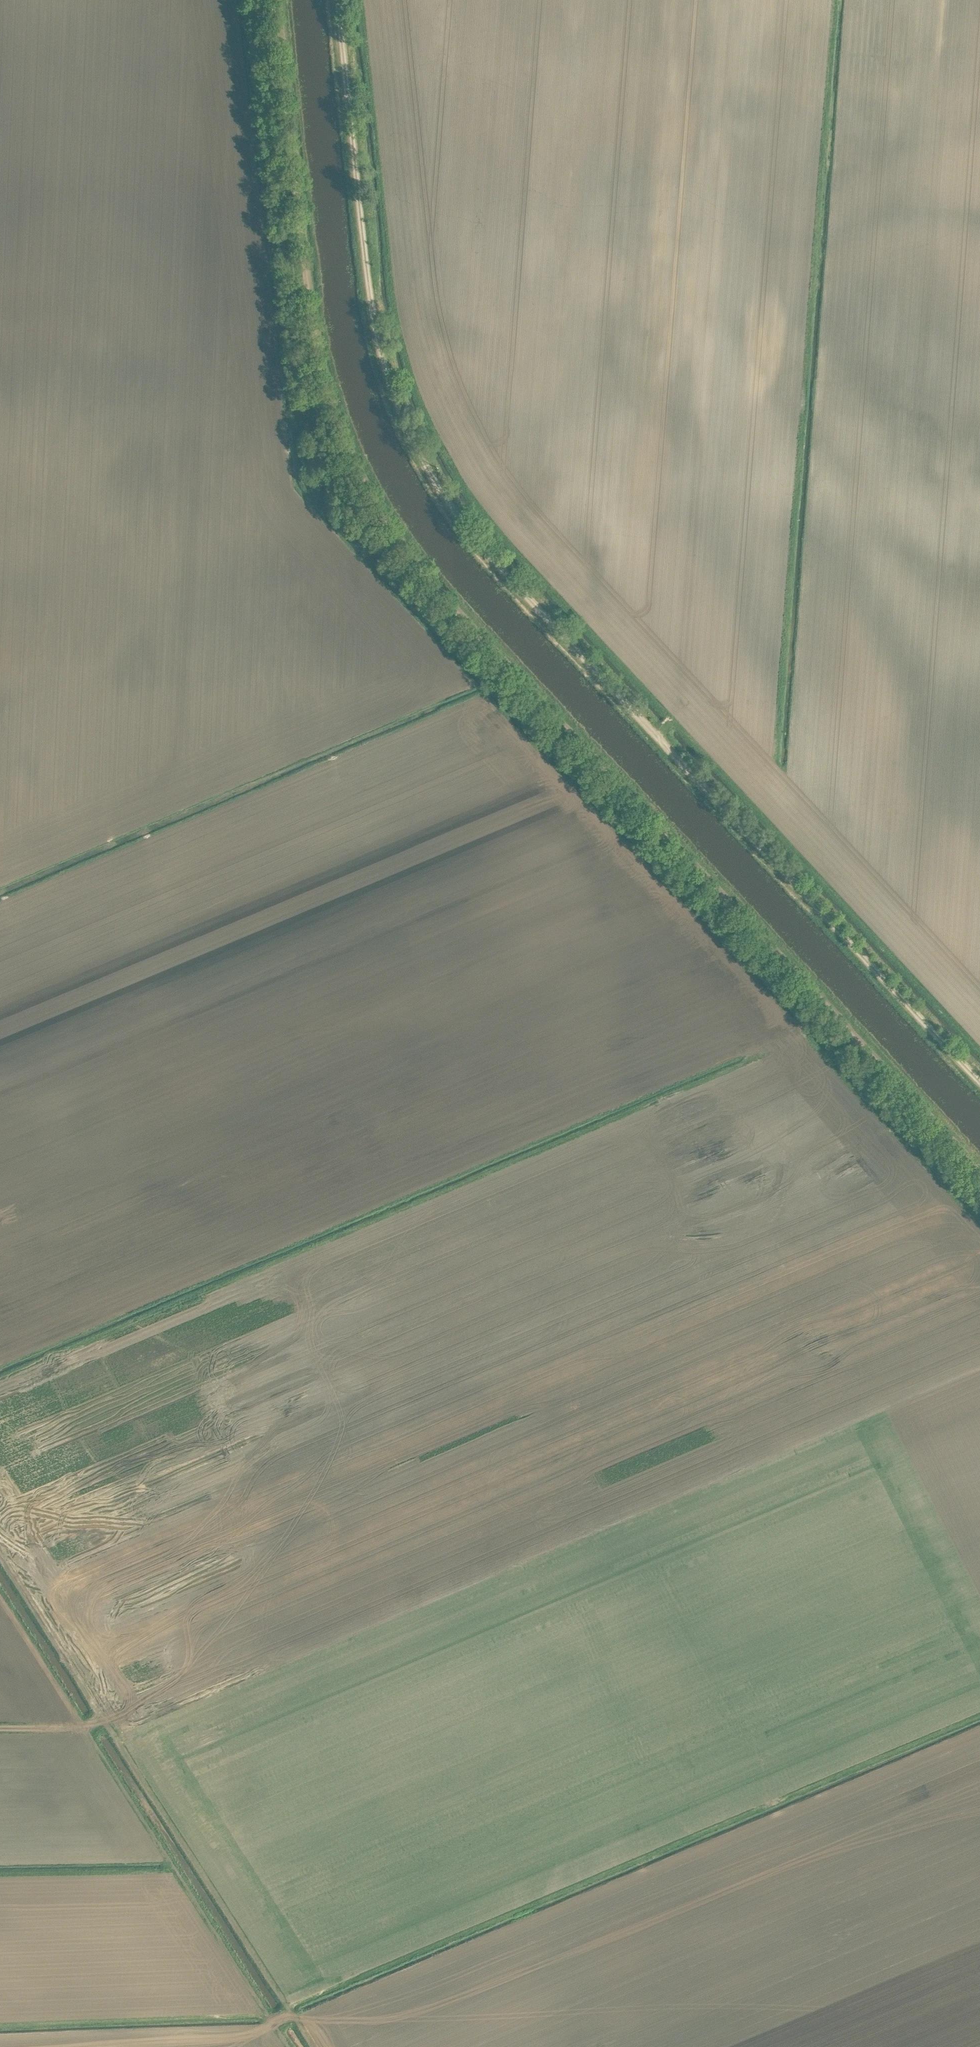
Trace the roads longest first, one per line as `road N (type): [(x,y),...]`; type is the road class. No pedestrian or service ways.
road 1 (track): [(276,0),(320,364),(351,448),(407,549),(979,1172)]
road 2 (track): [(979,1085),(511,586),(439,497),(389,398),(363,297),(334,0)]

